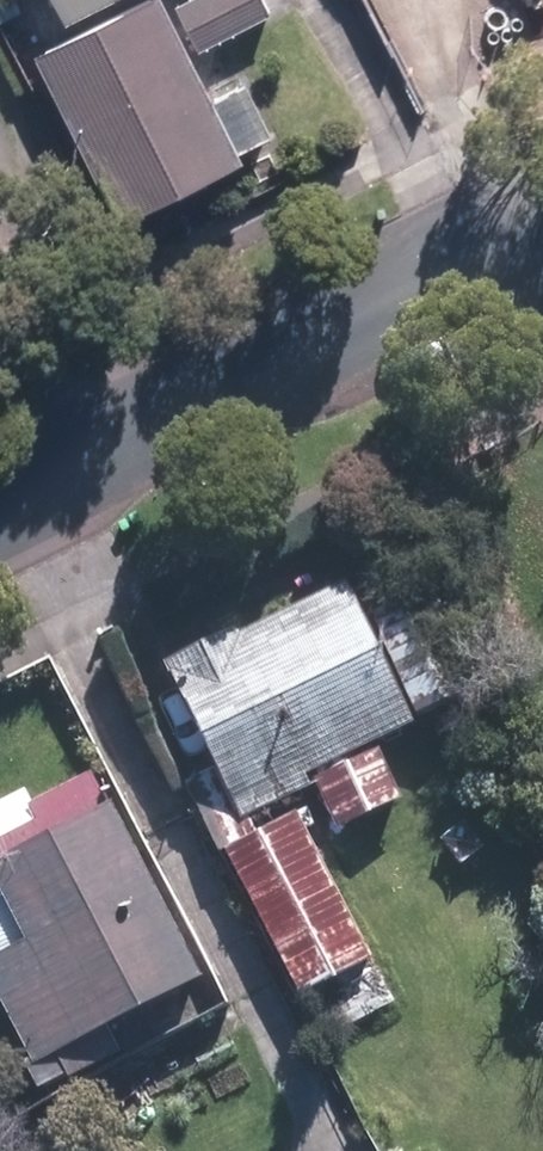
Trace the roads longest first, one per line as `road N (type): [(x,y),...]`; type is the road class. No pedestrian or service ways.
road 1 (residential): [(0,502),(542,230)]

